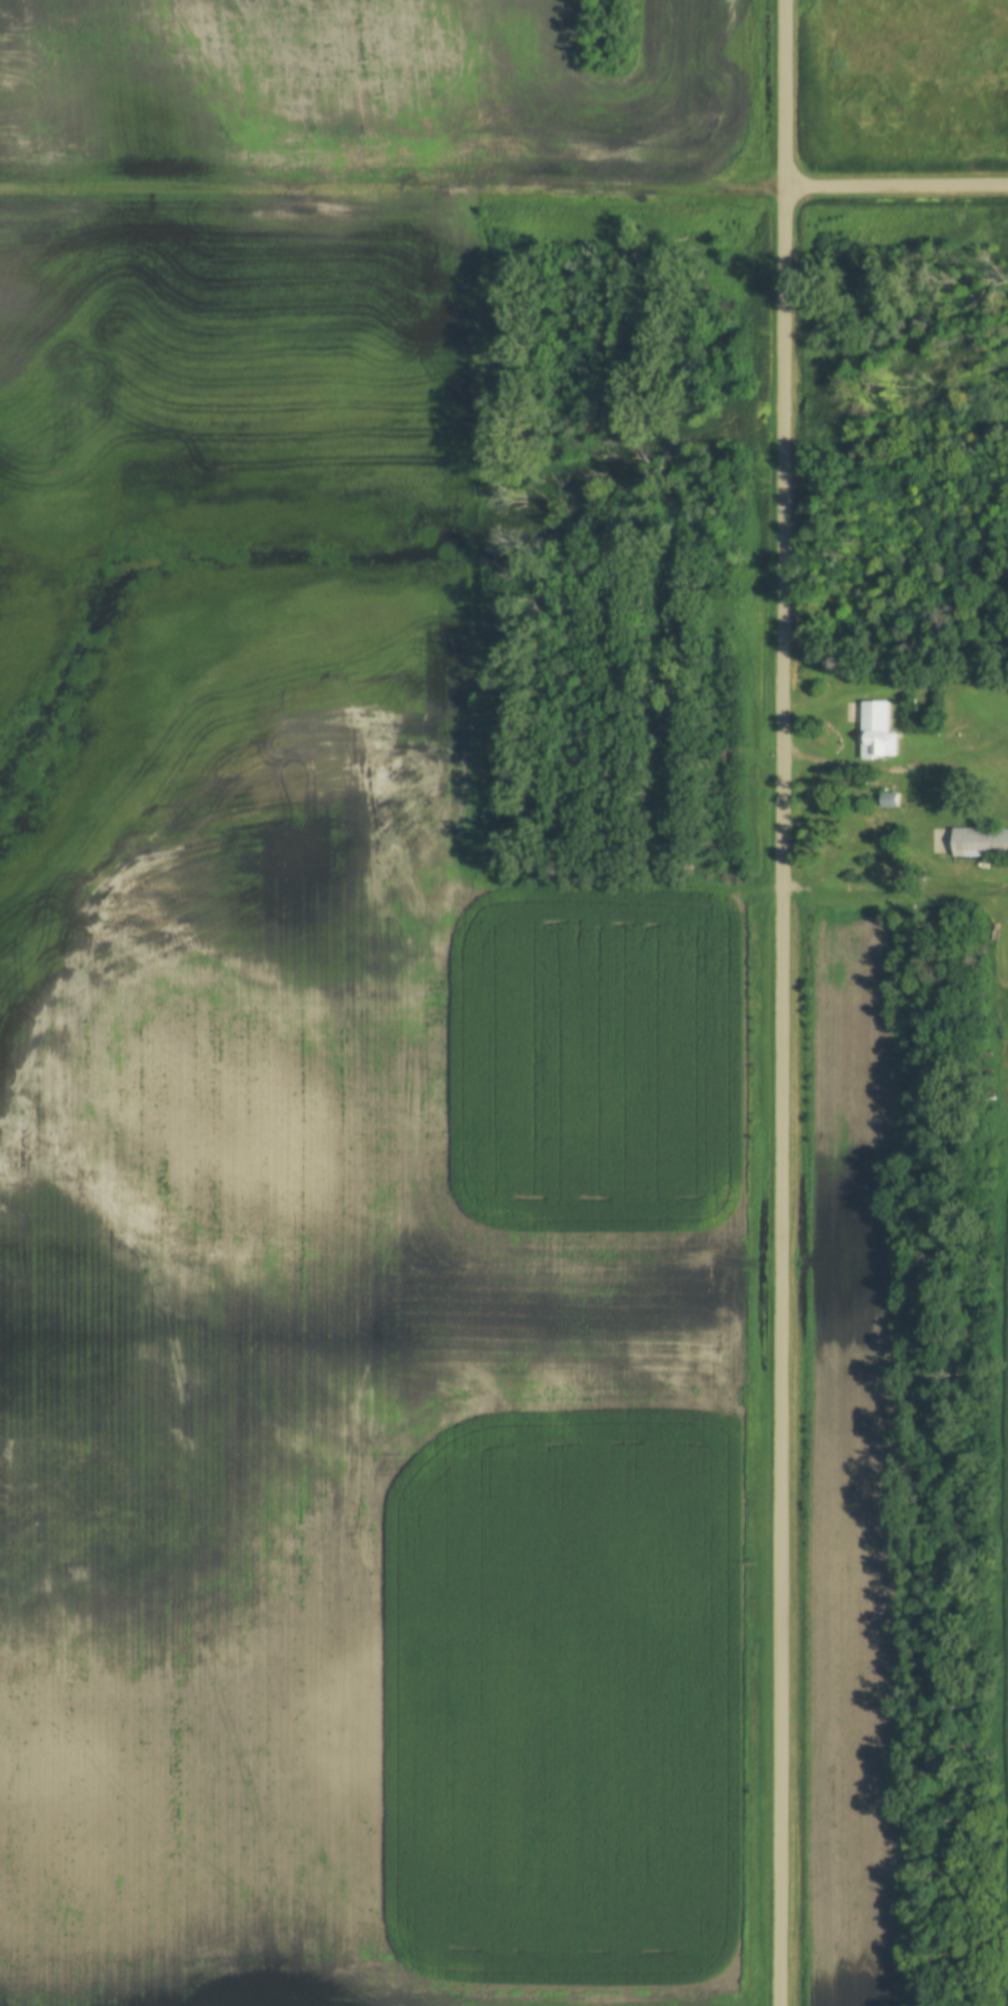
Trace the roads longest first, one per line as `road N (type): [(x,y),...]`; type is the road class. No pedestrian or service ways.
road 1 (residential): [(783,2005),(787,0)]
road 2 (track): [(787,186),(476,188),(425,197),(0,197)]
road 3 (residential): [(1007,185),(787,186)]

